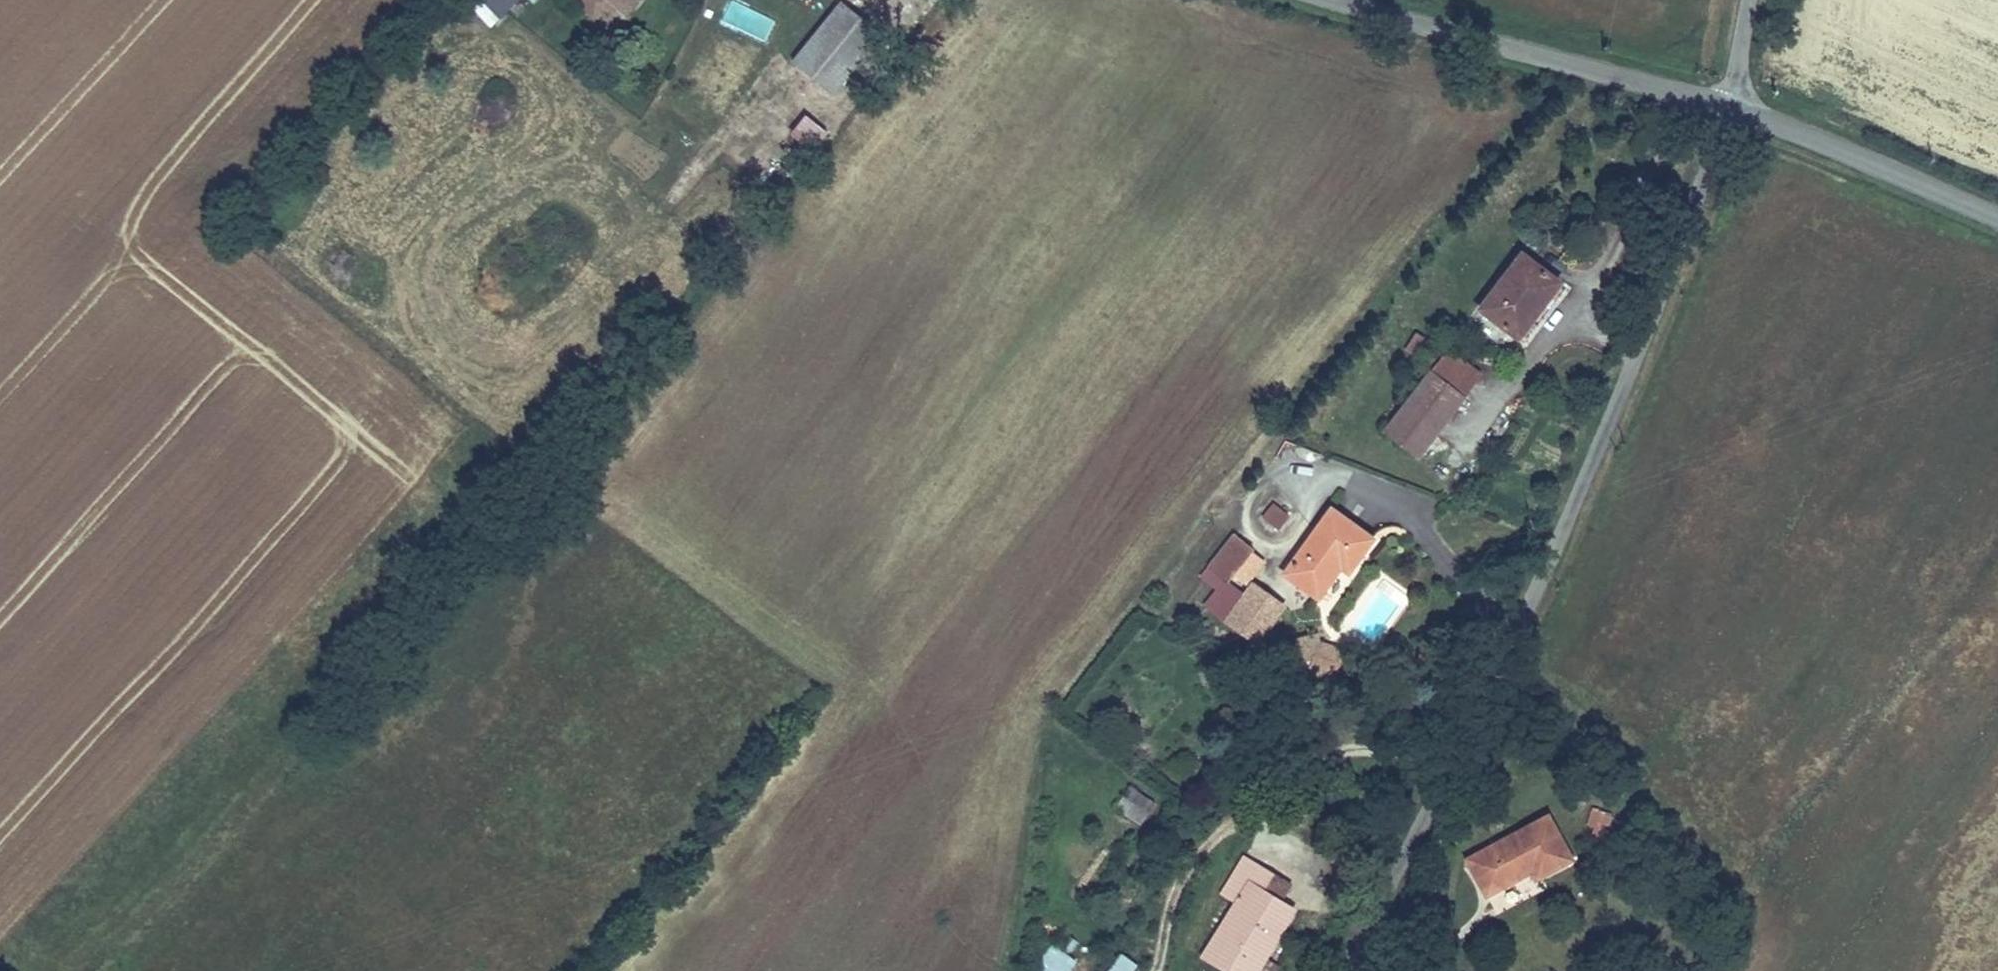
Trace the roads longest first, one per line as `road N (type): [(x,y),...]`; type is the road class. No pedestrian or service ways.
road 1 (residential): [(1341,970),(1575,492),(1727,105)]
road 2 (tertiary): [(1350,0),(1727,105)]
road 3 (tertiary): [(1727,105),(1997,214)]

